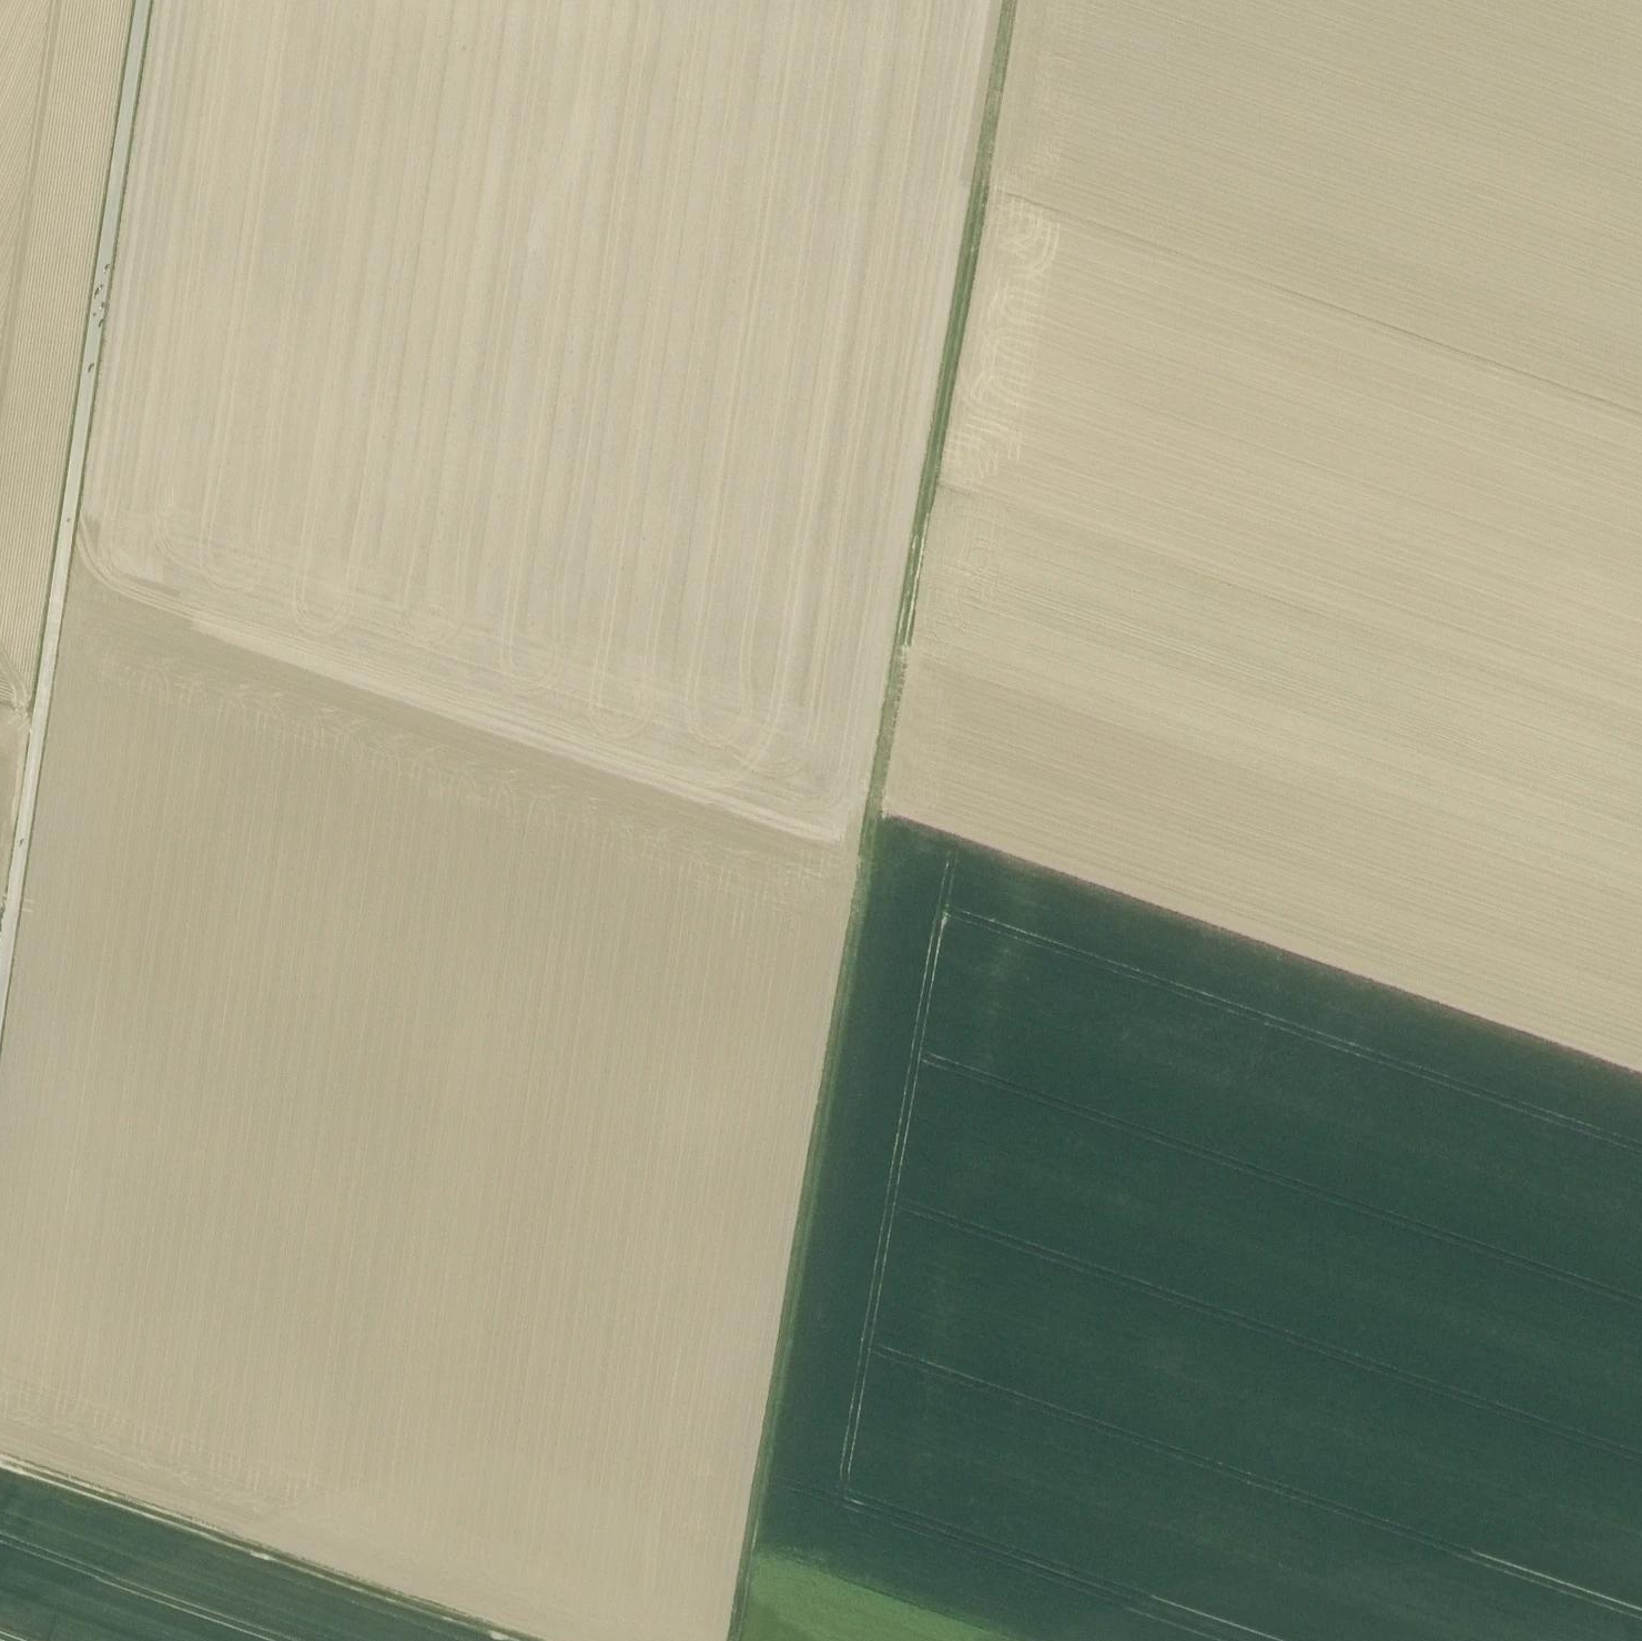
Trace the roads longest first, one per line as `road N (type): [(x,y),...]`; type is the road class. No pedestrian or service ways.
road 1 (track): [(1009,0),(733,1640)]
road 2 (track): [(144,0),(0,1007)]
road 3 (track): [(0,1480),(477,1640)]

